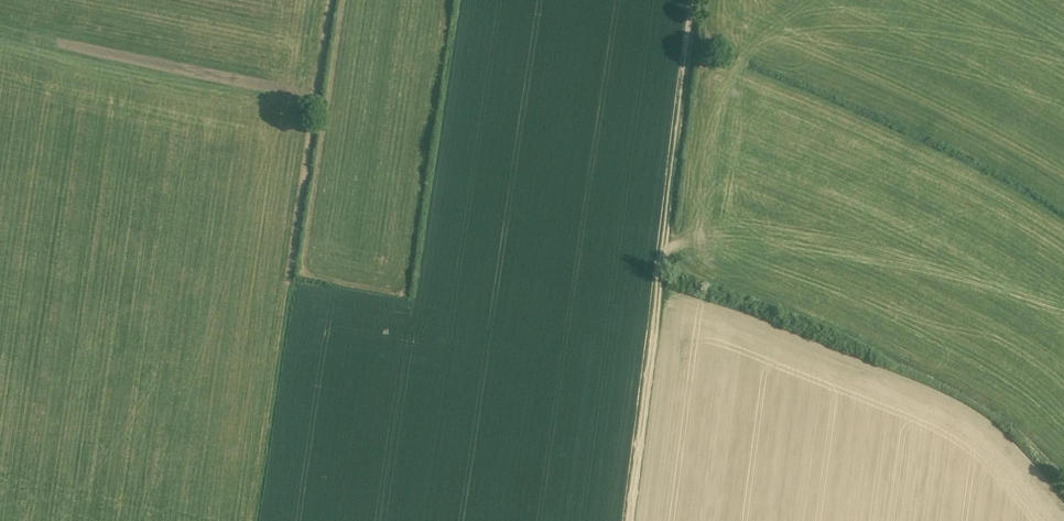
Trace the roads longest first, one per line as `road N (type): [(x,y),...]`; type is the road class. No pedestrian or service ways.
road 1 (track): [(630,520),(698,0)]

